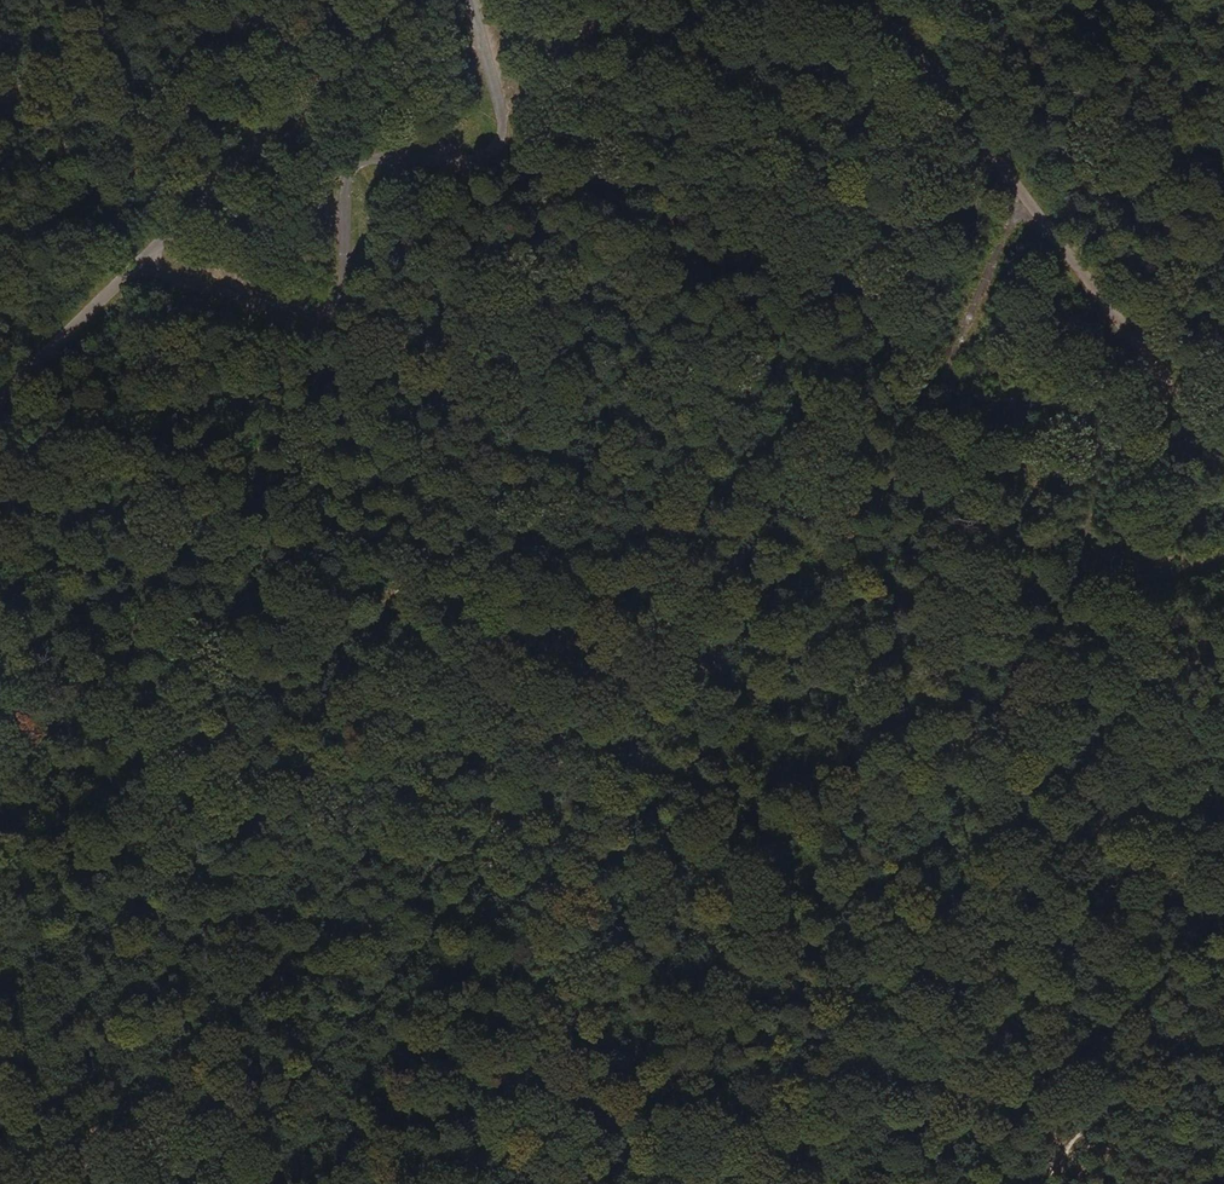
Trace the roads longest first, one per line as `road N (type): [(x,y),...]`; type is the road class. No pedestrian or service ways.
road 1 (unclassified): [(874,0),(1223,463)]
road 2 (unclassified): [(0,400),(404,0)]
road 3 (track): [(1223,998),(1029,1183)]

